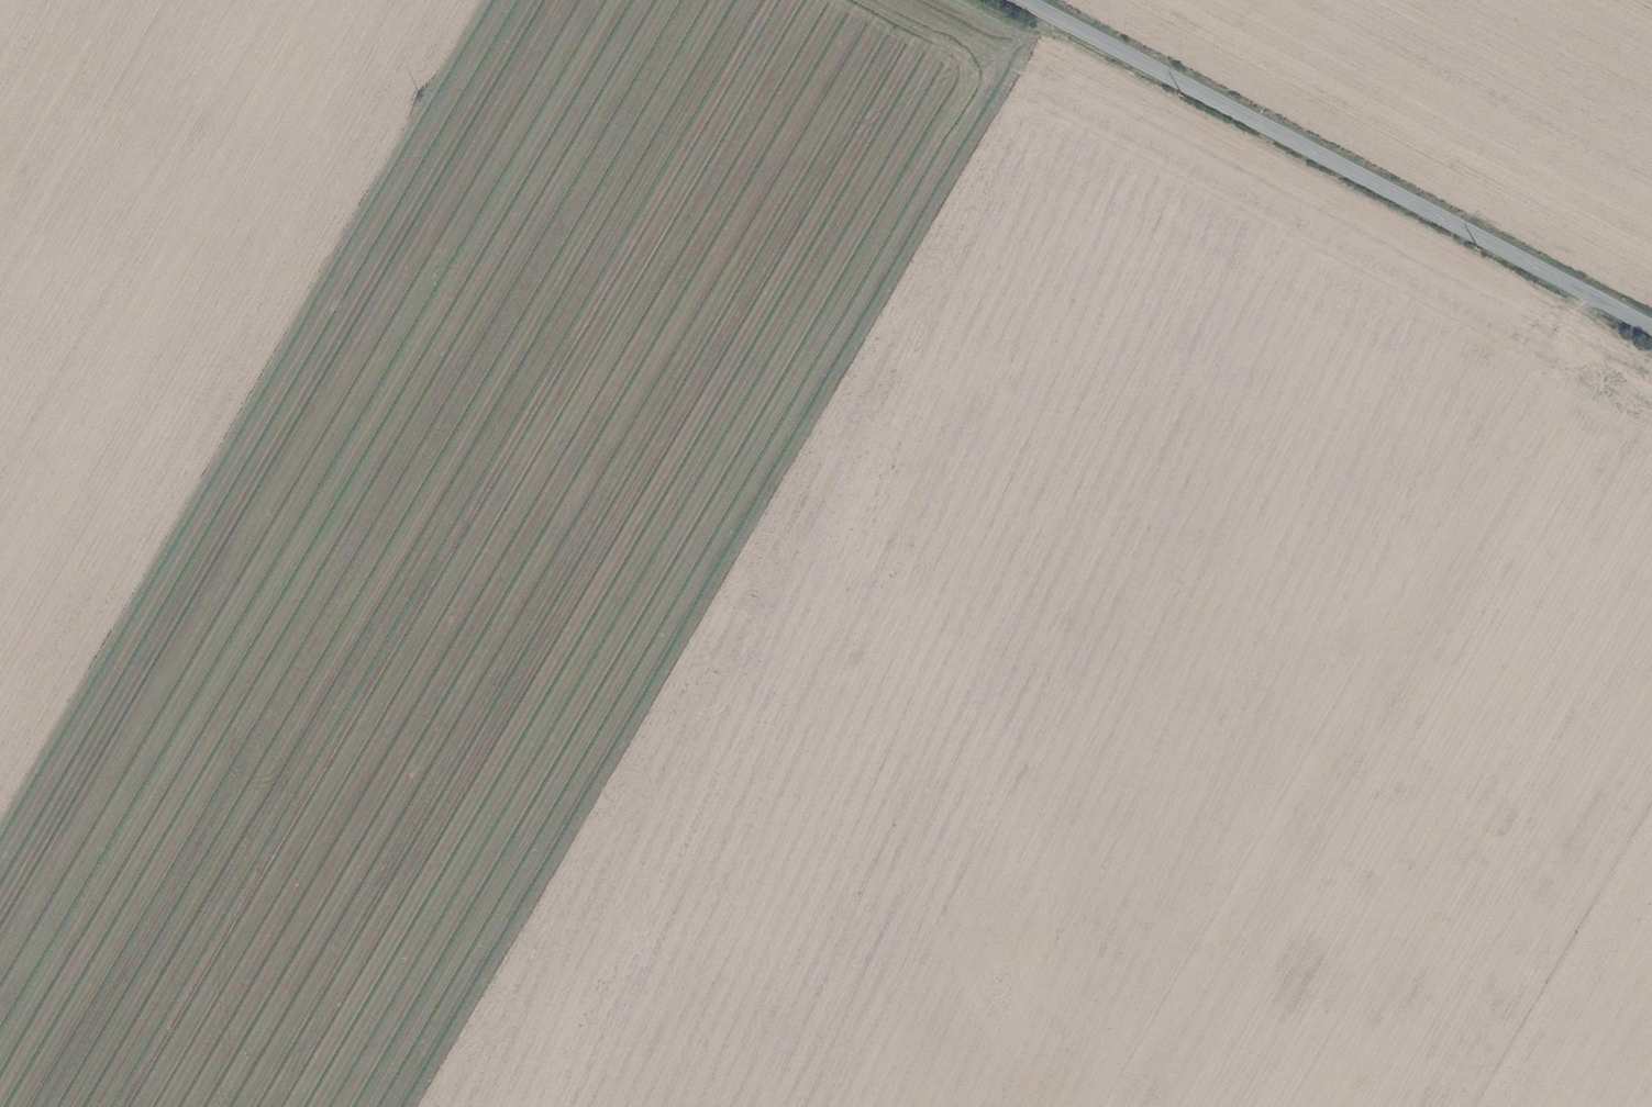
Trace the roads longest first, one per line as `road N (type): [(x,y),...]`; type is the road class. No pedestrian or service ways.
road 1 (tertiary): [(1651,332),(1012,0)]

